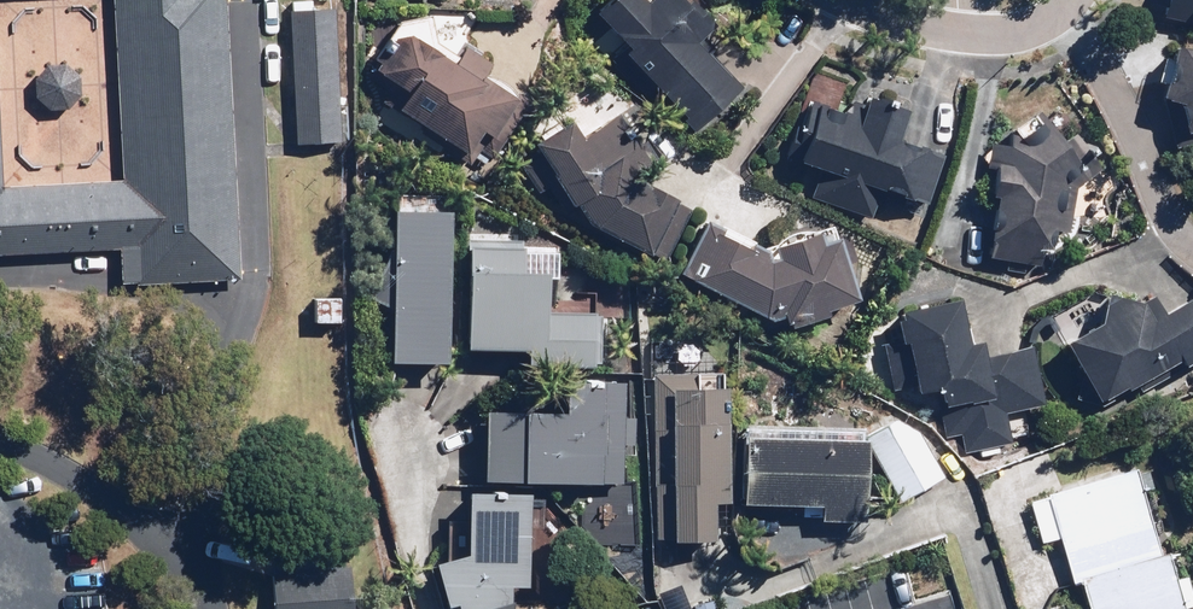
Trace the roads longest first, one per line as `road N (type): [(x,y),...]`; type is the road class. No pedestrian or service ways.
road 1 (residential): [(1057,0),(1034,18),(978,34),(821,0)]

